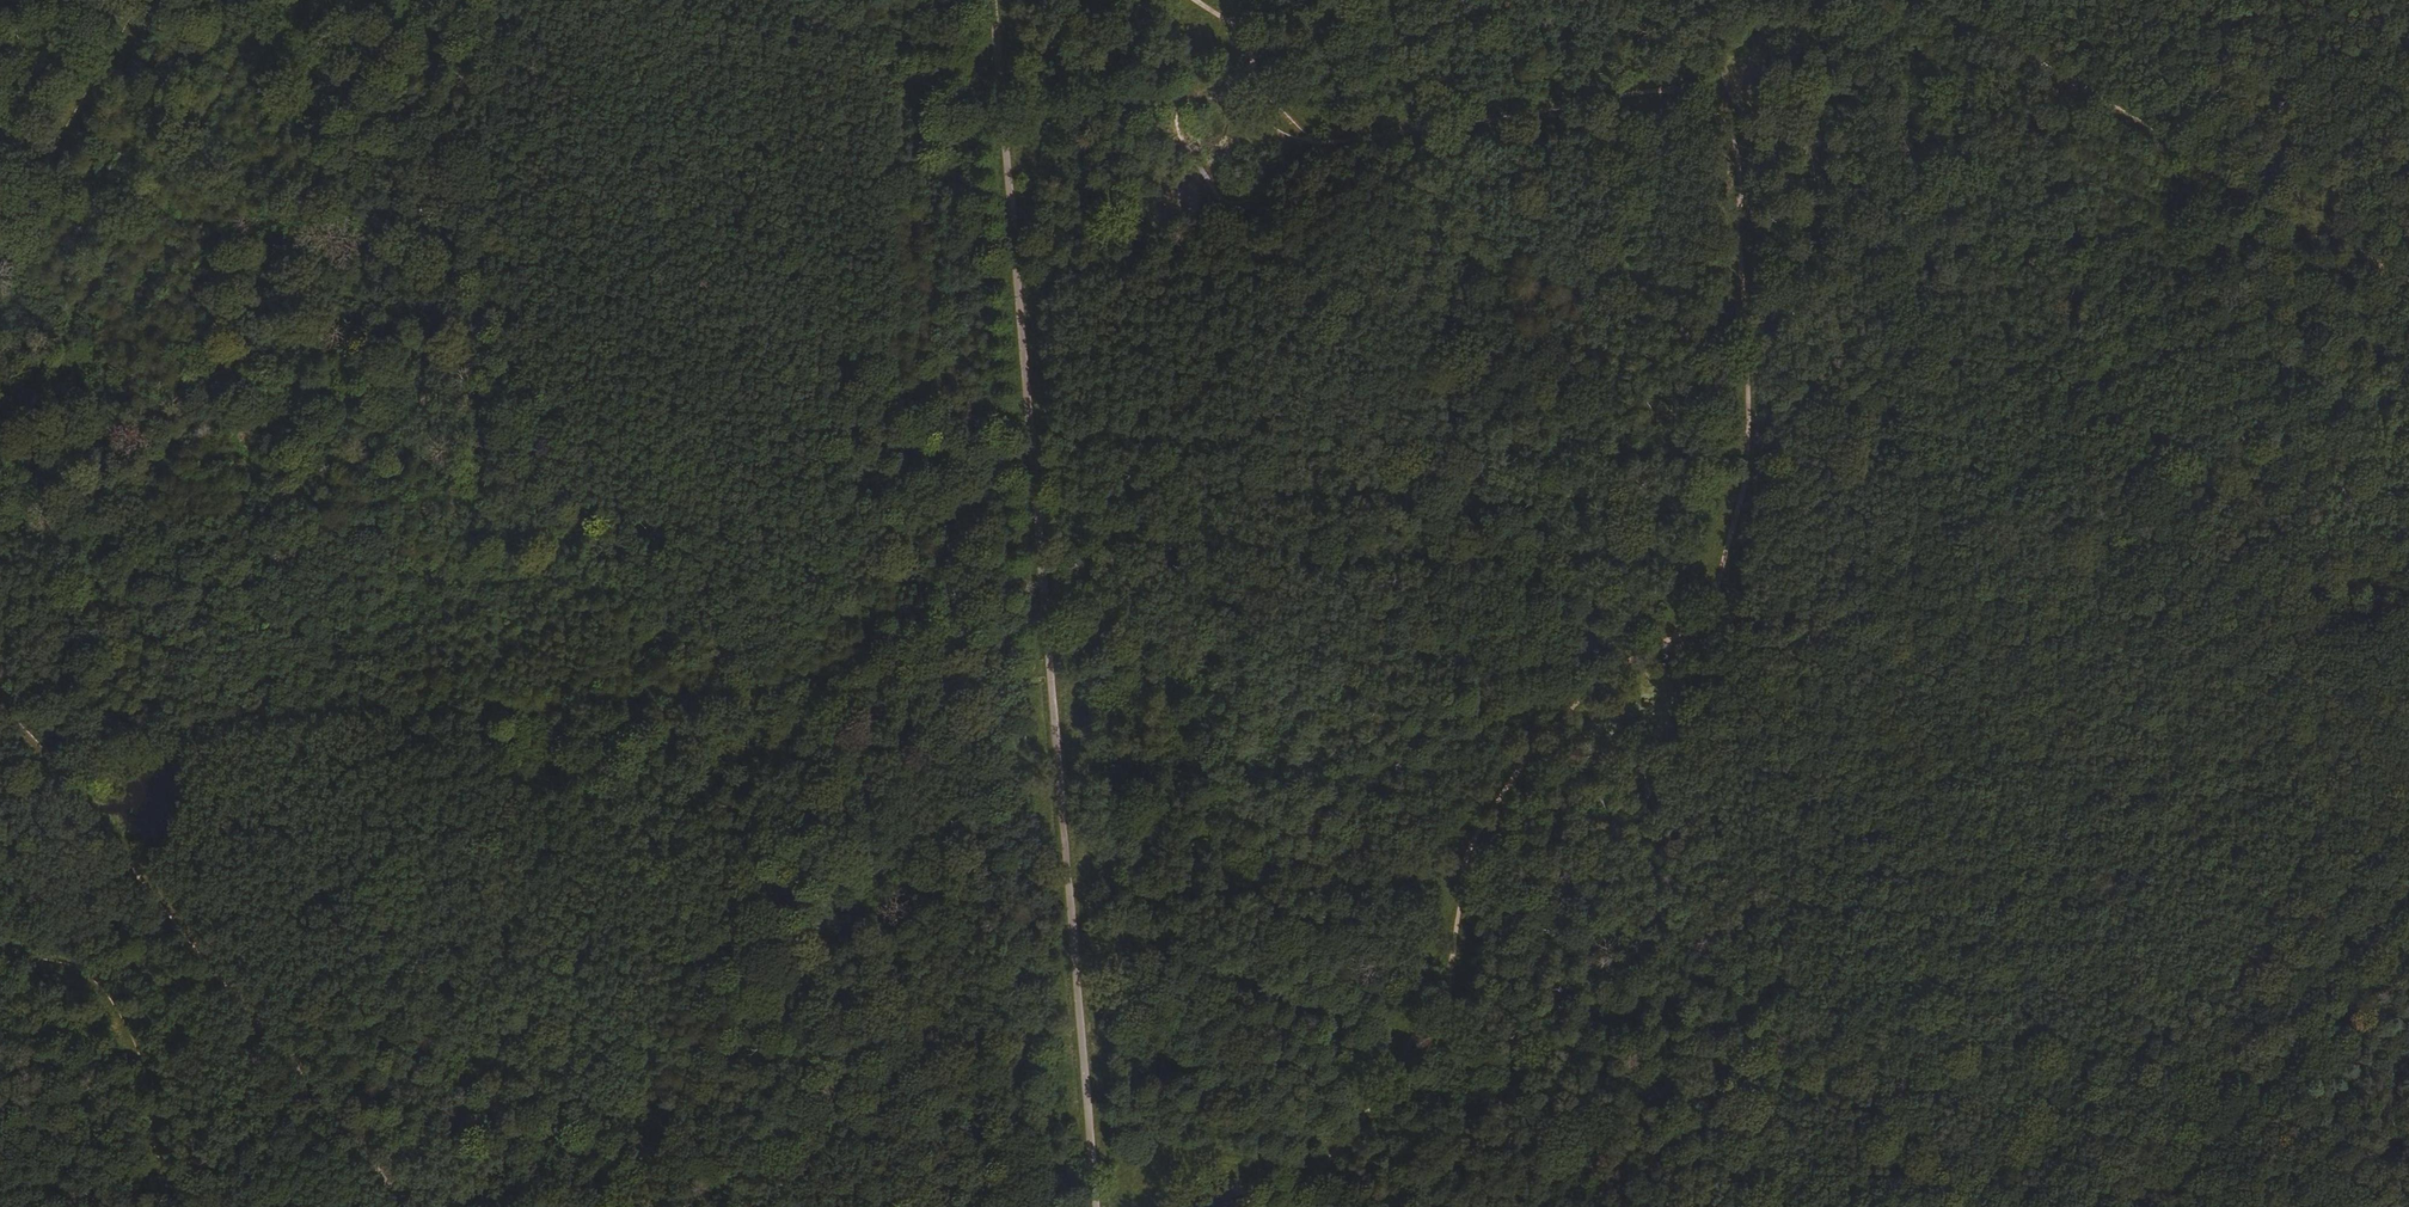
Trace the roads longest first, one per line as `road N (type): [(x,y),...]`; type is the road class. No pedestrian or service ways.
road 1 (track): [(1096,1206),(992,0)]
road 2 (track): [(2159,1206),(2408,950)]

